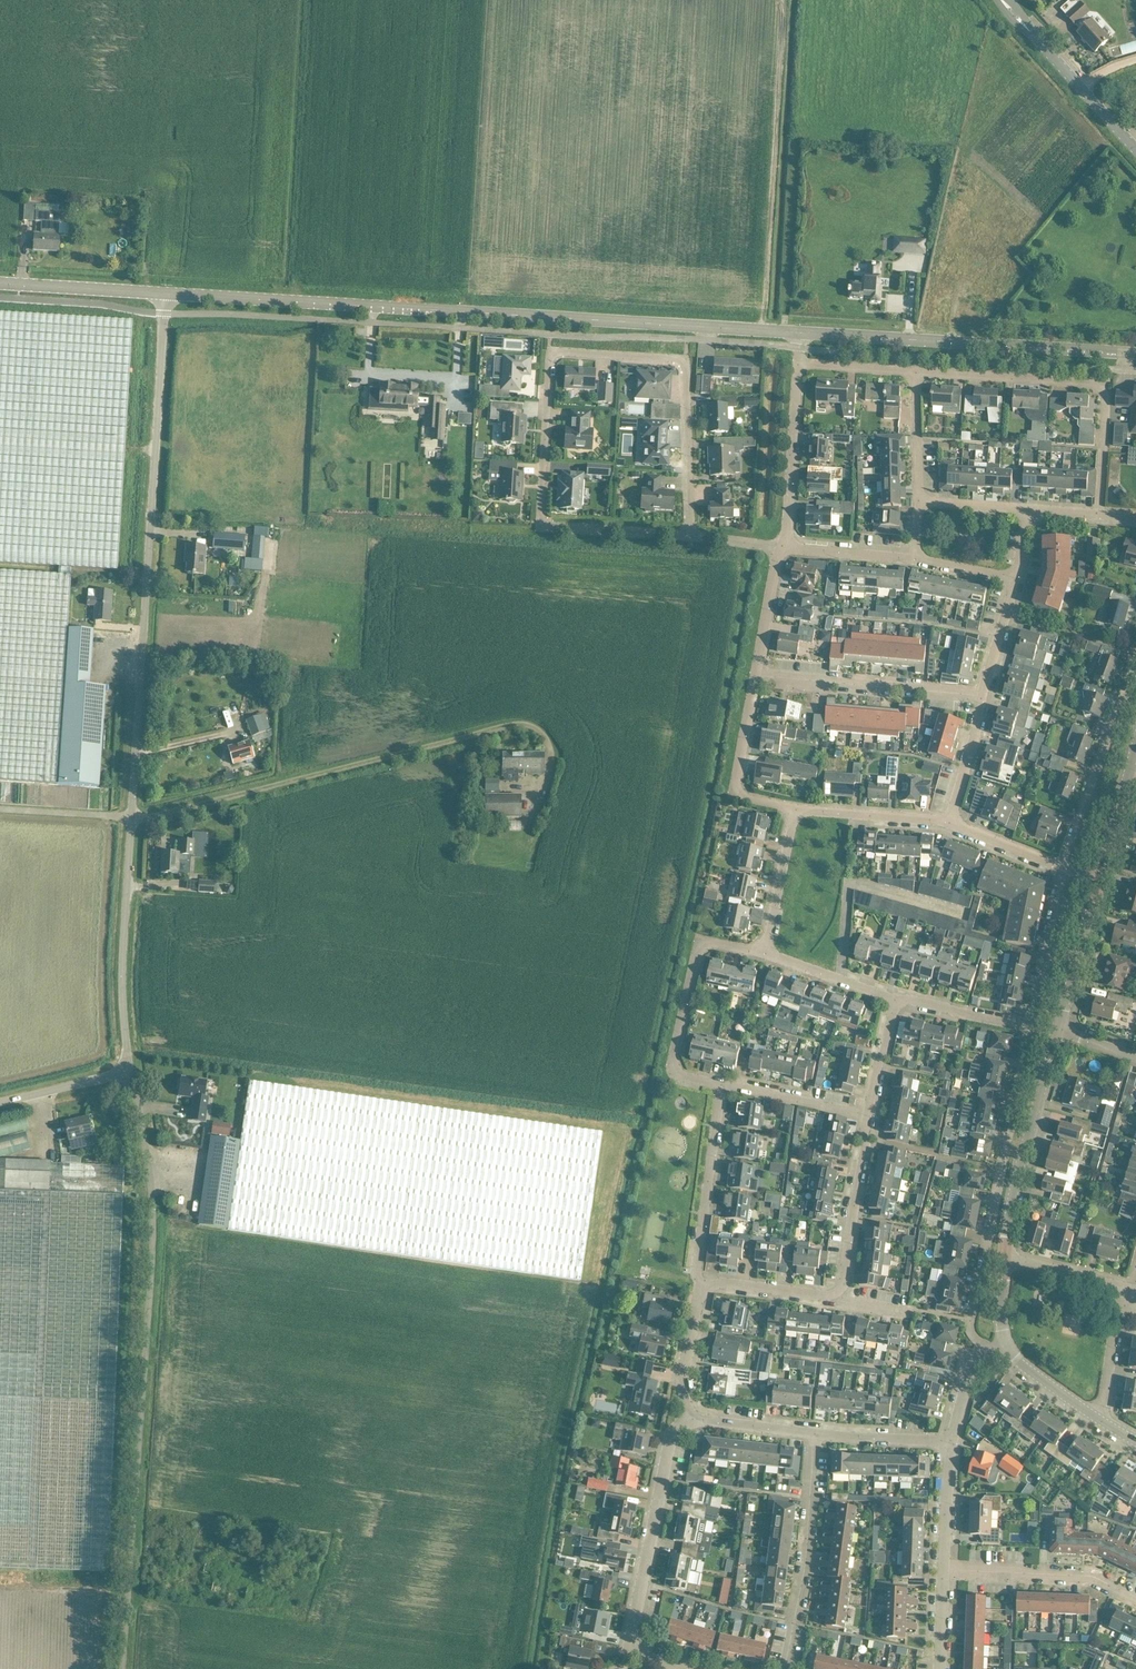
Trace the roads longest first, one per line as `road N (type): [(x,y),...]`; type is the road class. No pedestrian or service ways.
road 1 (unclassified): [(799,334),(163,296)]
road 2 (unclassified): [(119,1668),(149,1170),(126,1070)]
road 3 (unclassified): [(133,826),(163,296)]
road 4 (residential): [(688,539),(540,529),(553,357),(684,362),(687,370)]
road 5 (unclassified): [(133,826),(487,732)]
road 6 (unclassified): [(1135,353),(799,334)]
road 7 (residential): [(1028,1035),(970,1321),(970,1354)]
road 8 (residential): [(1098,516),(1107,395),(1099,384),(915,372)]
road 9 (residential): [(687,1410),(671,1439),(633,1647),(643,1659),(684,1668)]
road 10 (residential): [(723,1086),(680,1077),(673,1067),(696,953),(715,942),(768,958)]
road 11 (unclassified): [(126,1070),(133,826)]
road 12 (residential): [(784,1668),(809,1553),(814,1435)]
road 13 (unclassified): [(1003,1258),(1017,1173),(1061,1033)]
road 14 (residential): [(982,698),(760,677)]
road 15 (residential): [(1135,661),(1062,870)]
road 16 (unclassified): [(1135,152),(999,0)]
road 17 (residential): [(705,1284),(697,1270),(723,1086)]
road 18 (residential): [(1135,1598),(1094,1579),(944,1572)]
road 19 (residential): [(839,1301),(865,1117)]
road 20 (residential): [(783,549),(798,364)]
road 21 (residential): [(794,811),(745,799),(738,788),(760,677)]
road 22 (residential): [(687,370),(688,539)]
road 23 (residential): [(1062,870),(1028,1035)]
road 24 (unclassified): [(163,296),(0,286)]
road 25 (residential): [(949,825),(794,811)]
road 26 (unclassified): [(1061,1033),(1101,884)]
road 27 (residential): [(768,958),(794,811)]
road 28 (residential): [(865,1117),(723,1086)]
road 29 (unclassified): [(1101,884),(1135,747)]
road 30 (residential): [(1028,1035),(895,998)]
road 31 (residential): [(950,1443),(814,1435)]
road 32 (residential): [(839,1301),(705,1284)]
road 33 (residential): [(1133,1290),(1003,1258)]
road 34 (residential): [(895,998),(768,958)]
road 35 (residential): [(917,504),(915,372)]
road 36 (residential): [(814,1435),(703,1422),(687,1410)]
road 37 (residential): [(783,549),(914,561)]
road 38 (residential): [(949,825),(982,698)]
road 39 (residential): [(760,677),(783,549)]
road 40 (unclassified): [(0,1102),(126,1070)]
road 41 (residential): [(944,1572),(950,1443)]
road 42 (residential): [(687,1410),(682,1386),(705,1284)]
road 43 (residential): [(865,1117),(895,998)]
road 44 (residential): [(1062,870),(949,825)]
road 45 (residential): [(1099,1417),(1001,1345)]

